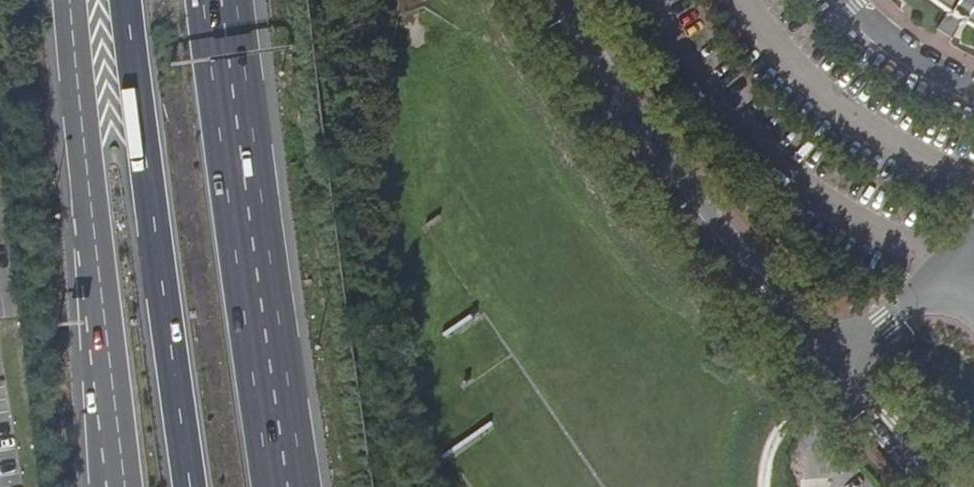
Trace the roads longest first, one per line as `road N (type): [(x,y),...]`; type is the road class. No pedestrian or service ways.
road 1 (motorway): [(127,0),(192,486)]
road 2 (motorway): [(286,486),(227,0)]
road 3 (motorway): [(72,0),(84,191),(122,486)]
road 4 (unclassified): [(556,0),(671,177),(835,363)]
road 5 (residential): [(835,363),(887,324),(973,235)]
road 6 (unclassified): [(835,363),(936,486)]

